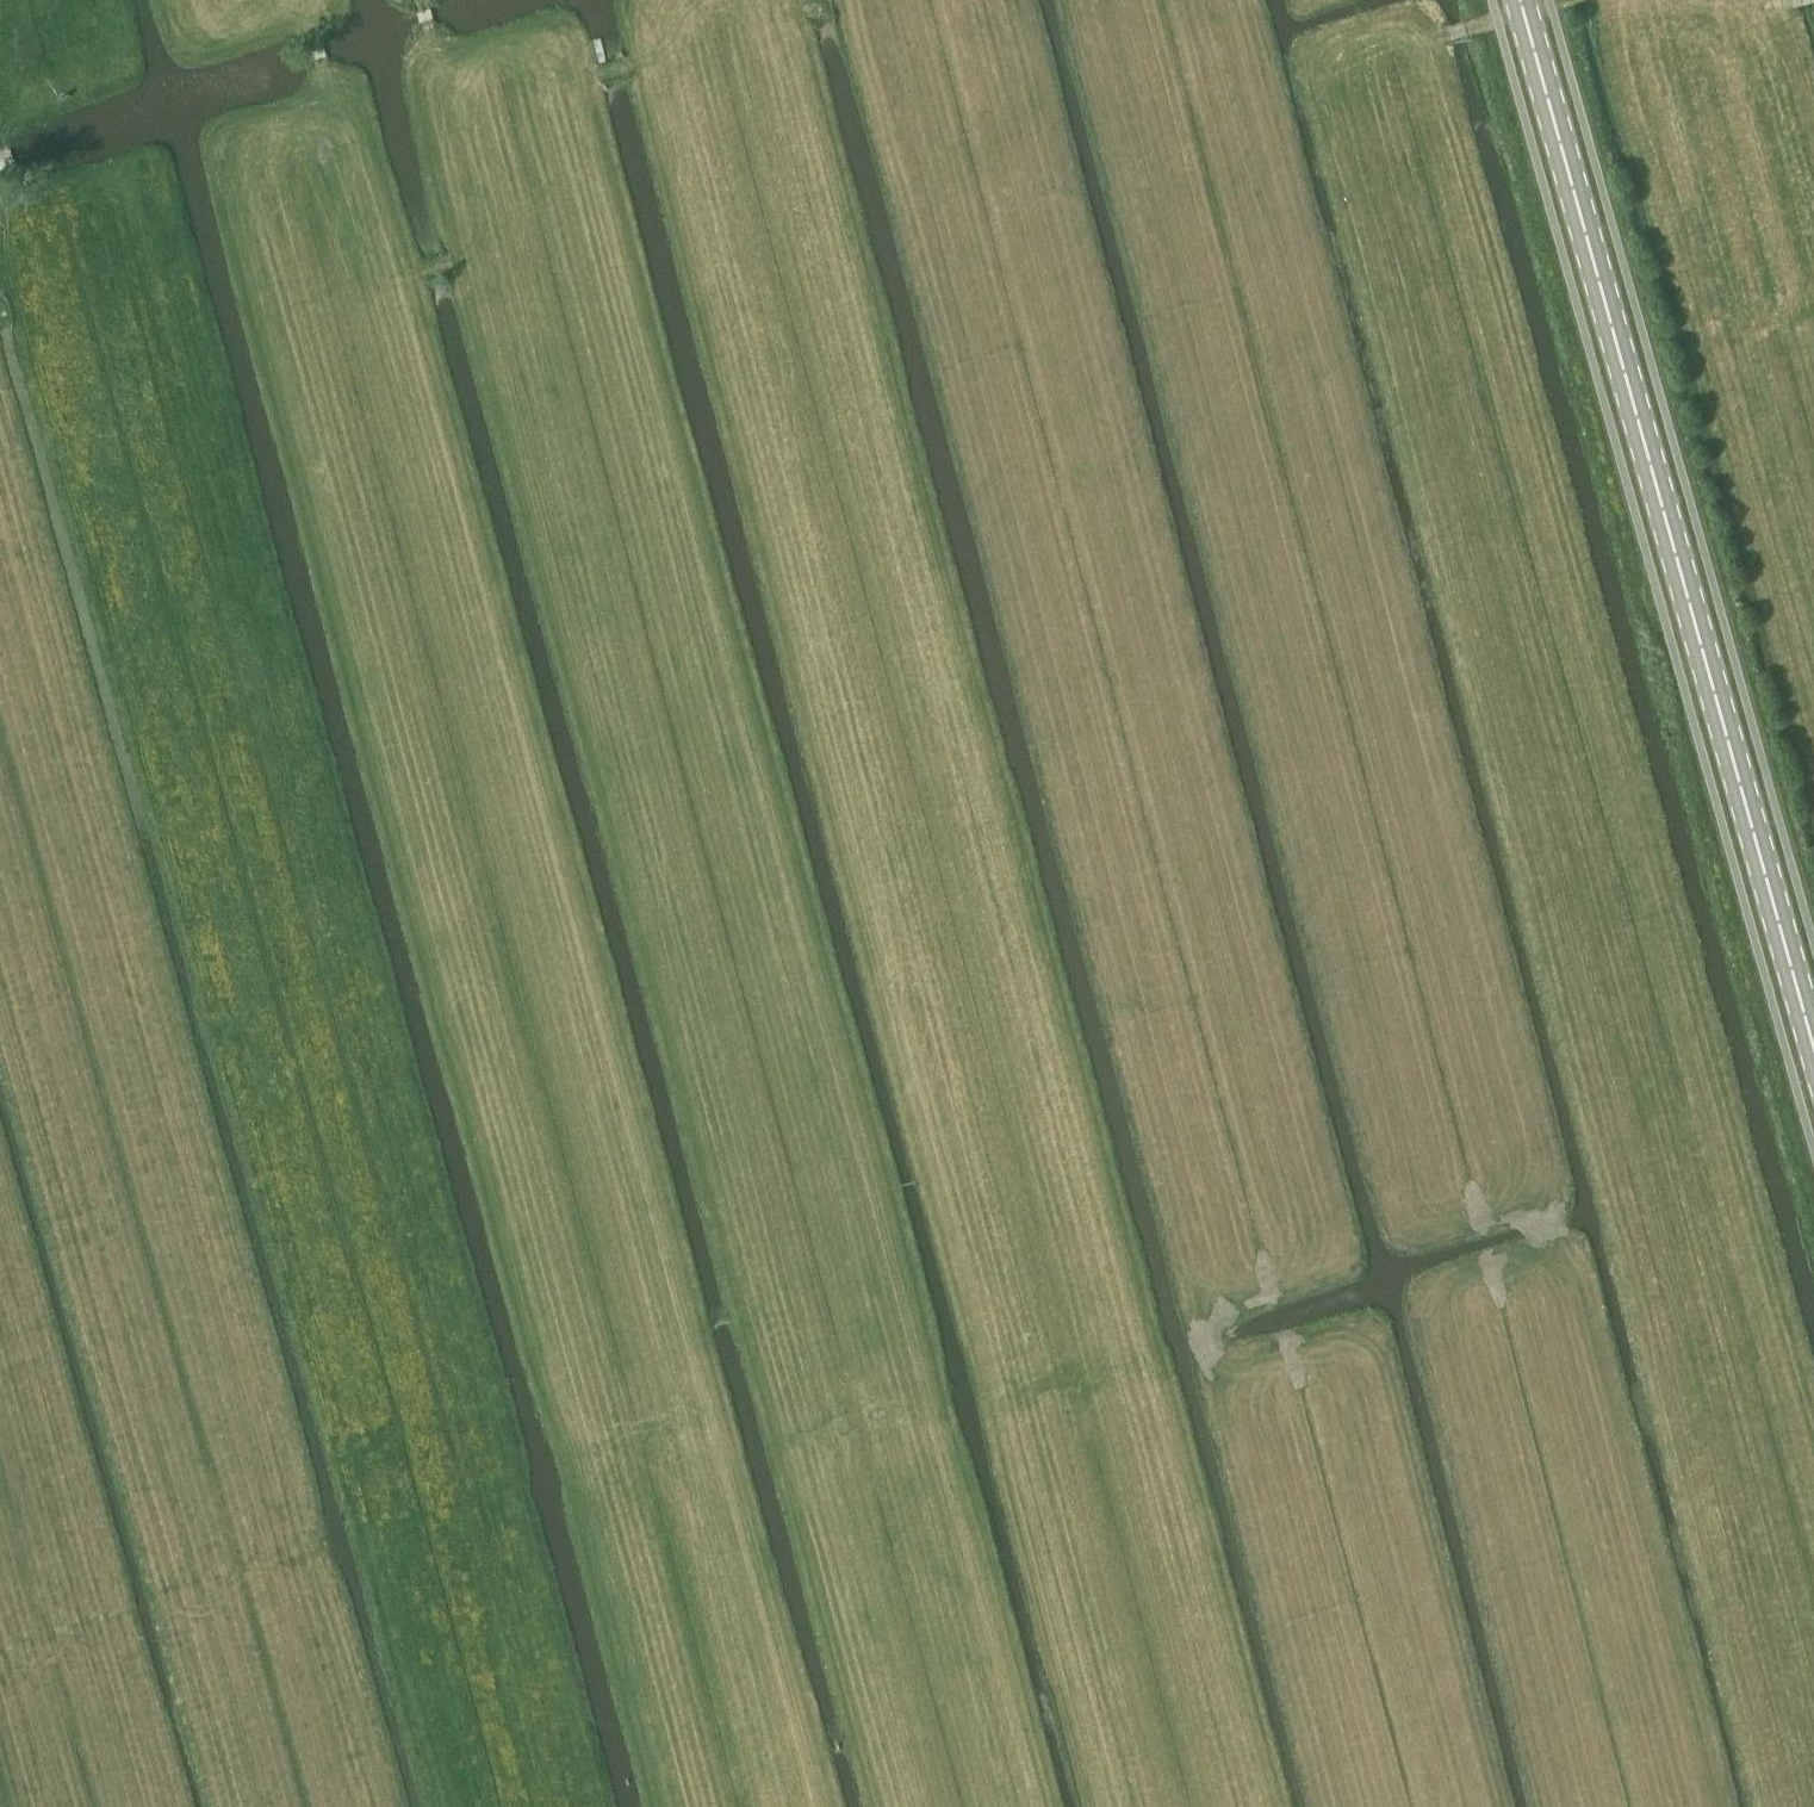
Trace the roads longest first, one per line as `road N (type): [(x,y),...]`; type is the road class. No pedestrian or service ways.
road 1 (tertiary): [(1813,1048),(1521,0)]

